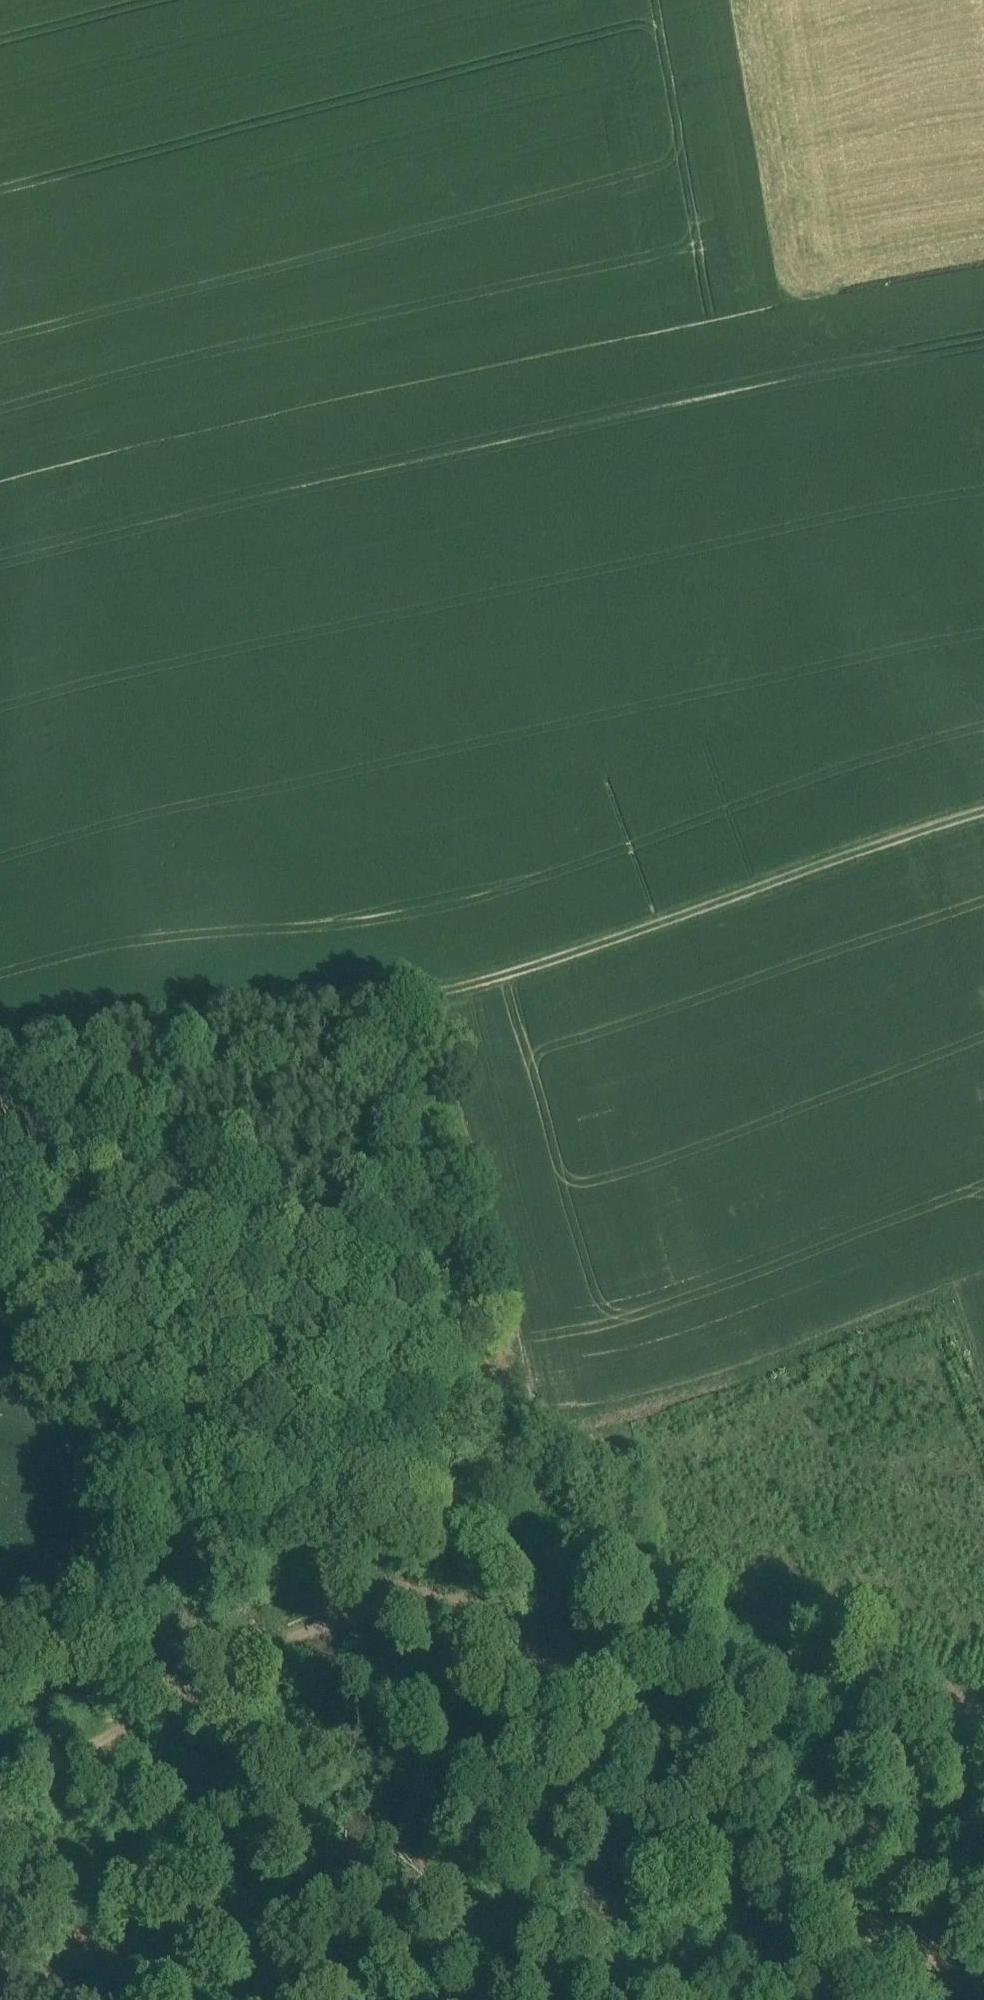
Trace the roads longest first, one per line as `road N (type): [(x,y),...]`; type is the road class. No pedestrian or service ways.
road 1 (track): [(983,813),(618,944),(384,1007)]
road 2 (track): [(384,1007),(218,1011),(88,1030),(0,1053)]

